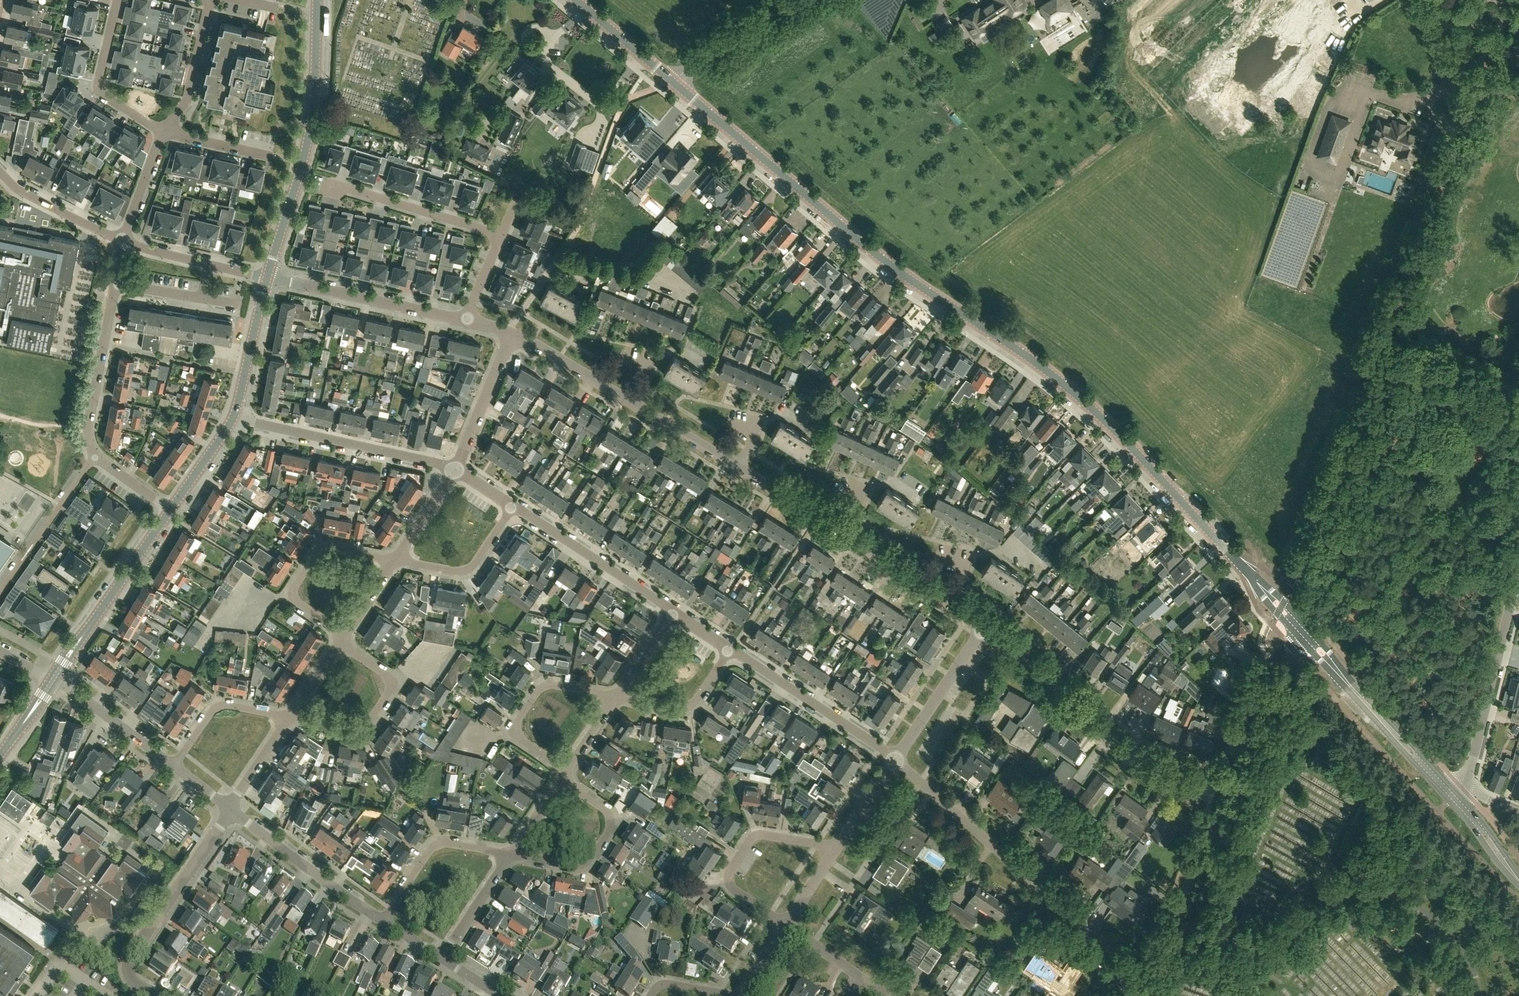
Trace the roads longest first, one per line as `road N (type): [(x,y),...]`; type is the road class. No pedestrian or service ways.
road 1 (secondary): [(673,83),(871,250),(1094,410),(1285,612)]
road 2 (residential): [(1116,995),(1123,976),(1109,948),(896,762)]
road 3 (unclassified): [(1222,795),(1116,747),(984,630)]
road 4 (secondary): [(268,278),(307,144),(317,0)]
road 5 (residential): [(172,511),(95,456),(88,440),(116,284)]
road 6 (secondary): [(1285,612),(1455,797)]
road 7 (residential): [(159,995),(133,980),(129,962),(230,811)]
road 8 (residential): [(456,469),(233,418)]
road 9 (unclassified): [(1465,790),(1518,570)]
road 10 (residential): [(1147,995),(1222,795)]
road 11 (secondary): [(53,680),(172,511)]
road 12 (residential): [(786,928),(735,892),(732,869),(765,838),(838,850)]
road 13 (residential): [(465,320),(268,278)]
road 14 (unclassified): [(896,762),(732,653)]
road 15 (unclassified): [(511,853),(581,866),(599,853),(610,833),(608,812),(561,779)]
road 16 (unclassified): [(1222,795),(1285,612)]
road 17 (residential): [(289,717),(350,728),(374,719),(391,683),(339,643)]
road 18 (unclassified): [(674,612),(513,506)]
road 19 (residential): [(385,923),(230,811)]
road 20 (residential): [(323,182),(502,236)]
road 21 (residential): [(345,633),(296,596),(321,551),(394,561)]
road 22 (residential): [(566,769),(518,733),(540,693),(557,687),(617,696)]
road 23 (residential): [(174,121),(100,88),(117,0)]
road 24 (unclassified): [(385,923),(442,847),(511,853)]
road 25 (unclassified): [(896,762),(984,630)]
road 26 (residential): [(394,561),(470,569),(513,506)]
road 27 (residential): [(174,767),(53,680)]
road 28 (unclassified): [(456,469),(512,334)]
road 29 (secondary): [(233,418),(268,278)]
road 30 (residential): [(174,767),(220,709),(289,717)]
road 31 (residential): [(617,696),(693,707),(732,653)]
road 32 (residential): [(121,242),(19,191),(0,171)]
road 33 (residential): [(673,83),(787,0)]
road 34 (unclassified): [(633,404),(512,334)]
road 35 (residential): [(121,242),(174,121)]
road 36 (unclassified): [(210,0),(186,111),(174,121)]
road 37 (unclassified): [(743,471),(633,404)]
road 38 (secondary): [(673,83),(577,0)]
road 39 (unclassified): [(441,957),(511,853)]
road 40 (unclassified): [(950,603),(845,535)]
road 41 (unclassified): [(845,535),(743,471)]

